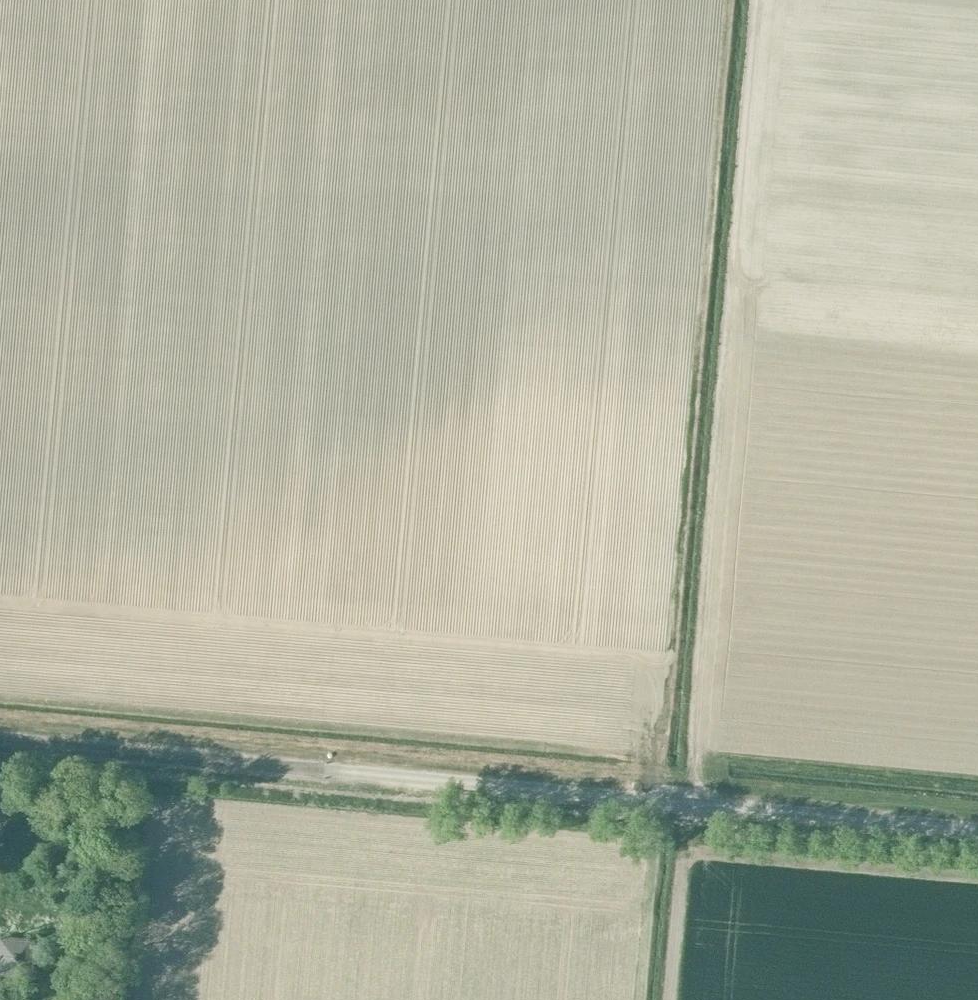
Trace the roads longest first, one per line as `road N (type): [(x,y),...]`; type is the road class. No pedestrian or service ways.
road 1 (unclassified): [(977,831),(0,744)]

